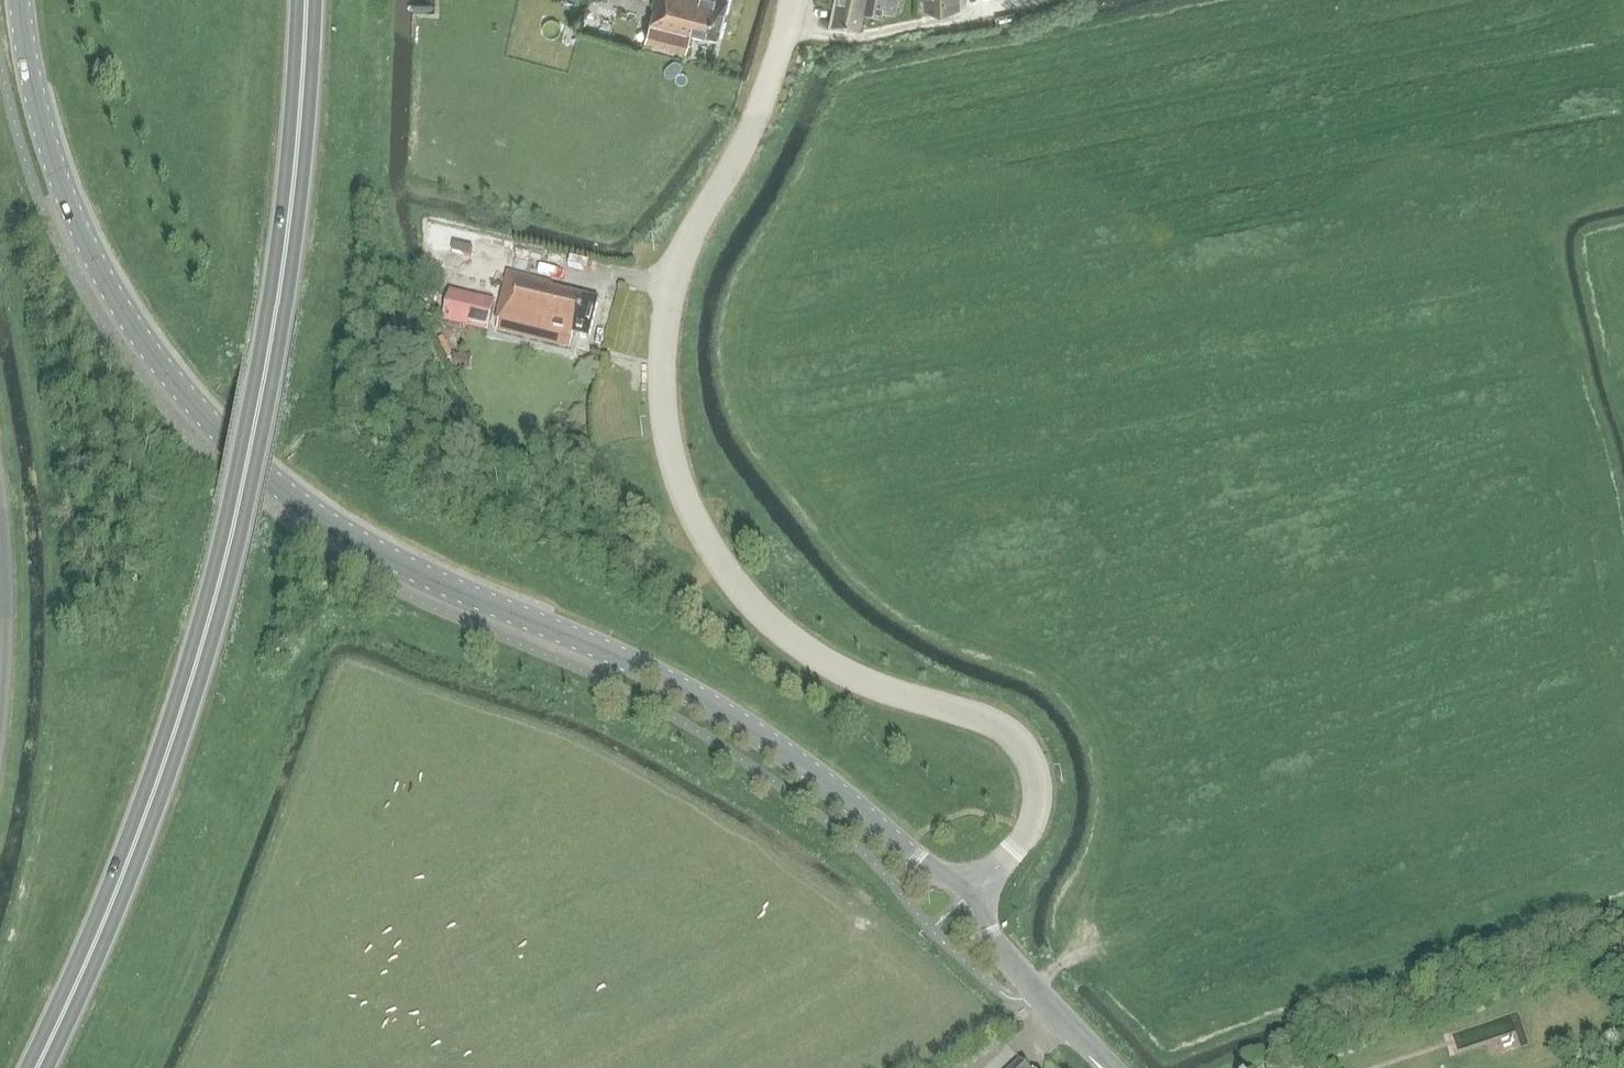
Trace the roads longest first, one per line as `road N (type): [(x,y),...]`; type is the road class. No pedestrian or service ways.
road 1 (secondary): [(974,887),(929,870),(812,773),(681,688),(365,544),(223,434),(131,322),(77,223),(40,116),(20,0)]
road 2 (unclassified): [(974,887),(1029,828),(1036,792),(1024,752),(993,724),(856,679),(776,626),(706,541),(667,434),(662,340),(680,257),(753,120),(792,0)]
road 3 (trunk): [(37,1067),(150,800),(234,523),(285,254),(305,0)]
road 4 (secondary): [(1117,1067),(1005,955),(974,887)]
road 5 (unclassified): [(0,724),(0,504)]

